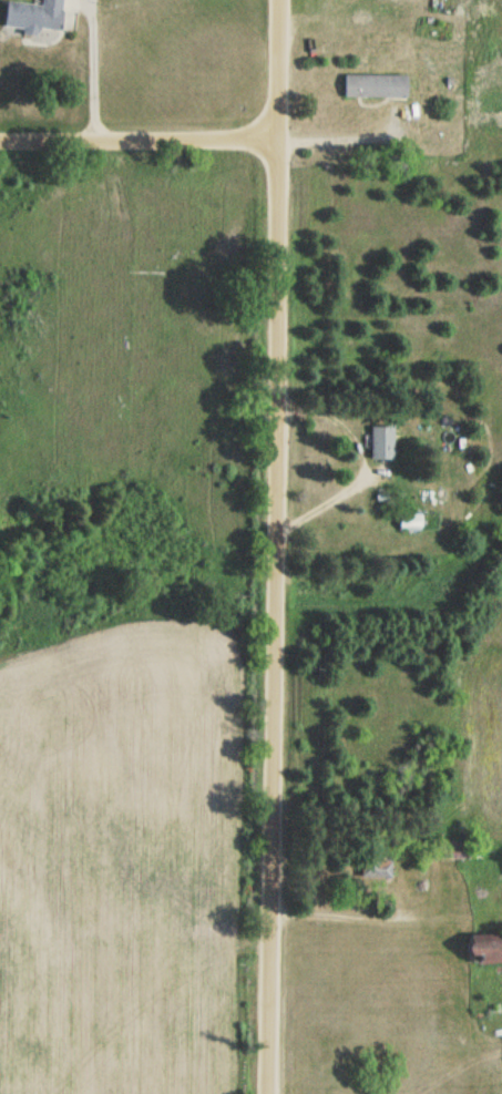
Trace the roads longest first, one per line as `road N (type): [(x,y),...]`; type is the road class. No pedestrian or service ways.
road 1 (residential): [(267,1093),(280,0)]
road 2 (residential): [(0,139),(277,141)]

